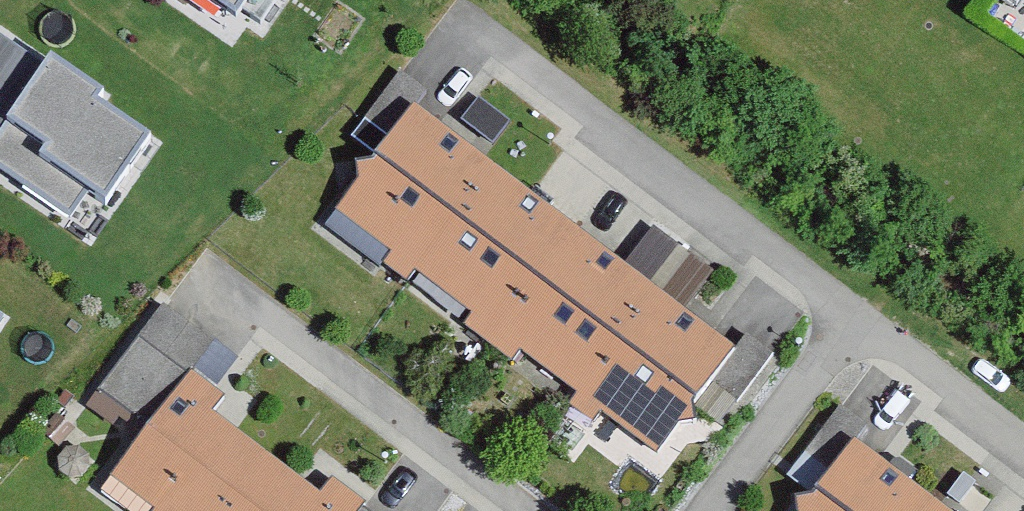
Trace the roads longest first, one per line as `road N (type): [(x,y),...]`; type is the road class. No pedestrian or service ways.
road 1 (residential): [(856,343),(459,35)]
road 2 (residential): [(209,291),(503,510)]
road 3 (residential): [(706,510),(856,343)]
road 4 (residential): [(1023,469),(856,343)]

